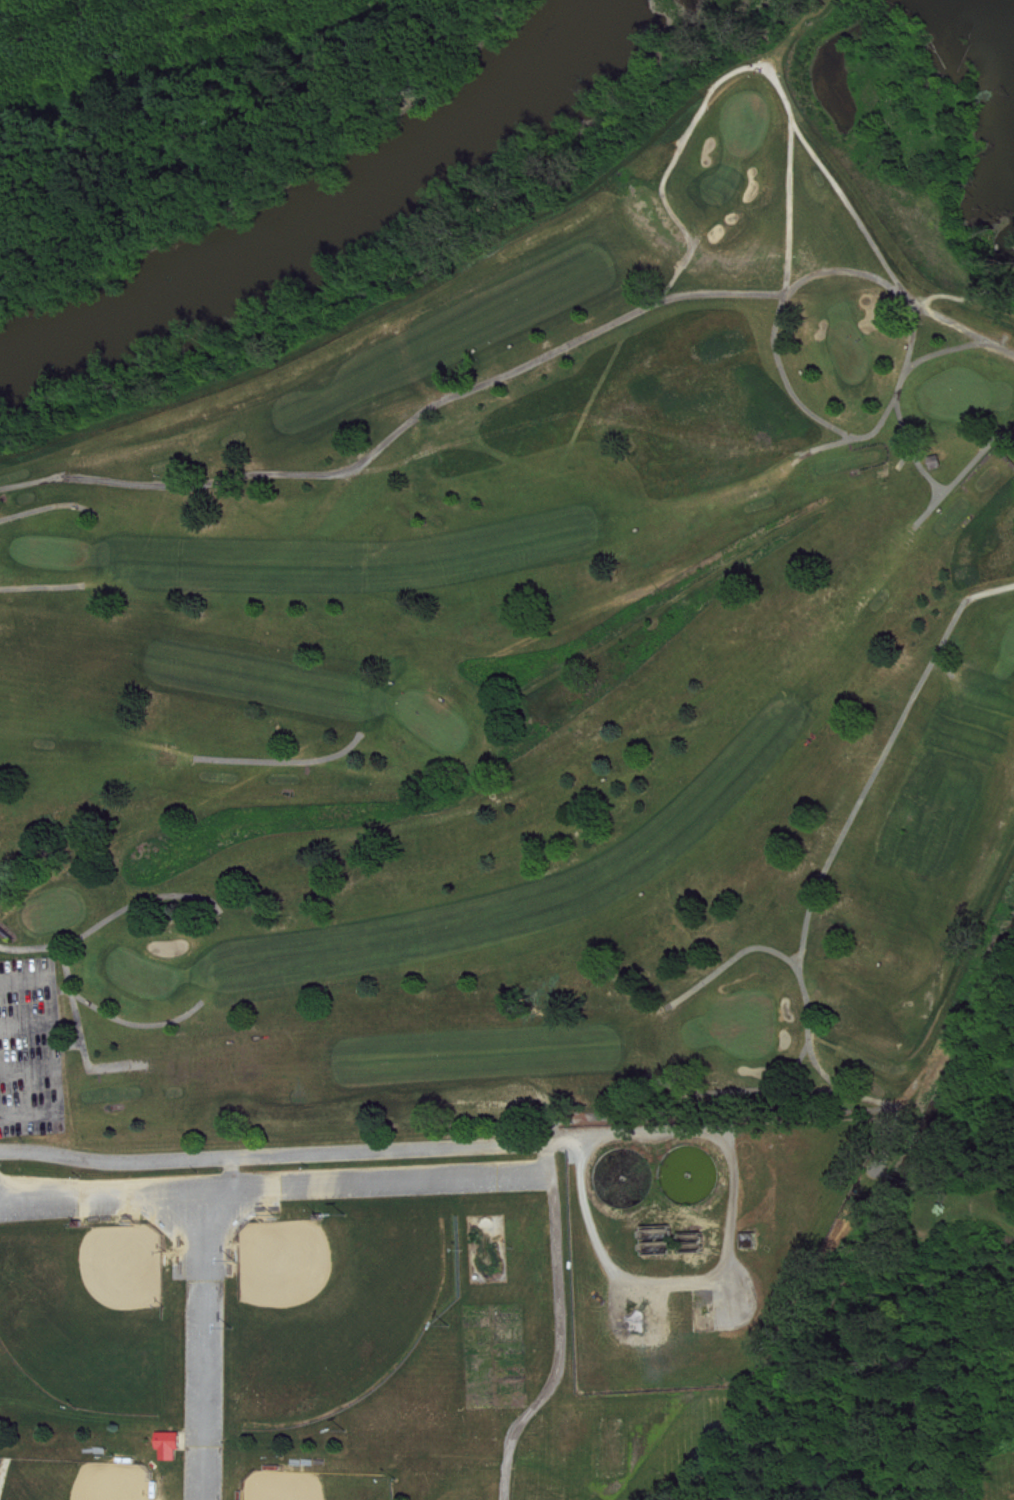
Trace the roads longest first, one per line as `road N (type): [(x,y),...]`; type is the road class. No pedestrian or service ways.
road 1 (residential): [(0,1154),(121,1163),(540,1145)]

